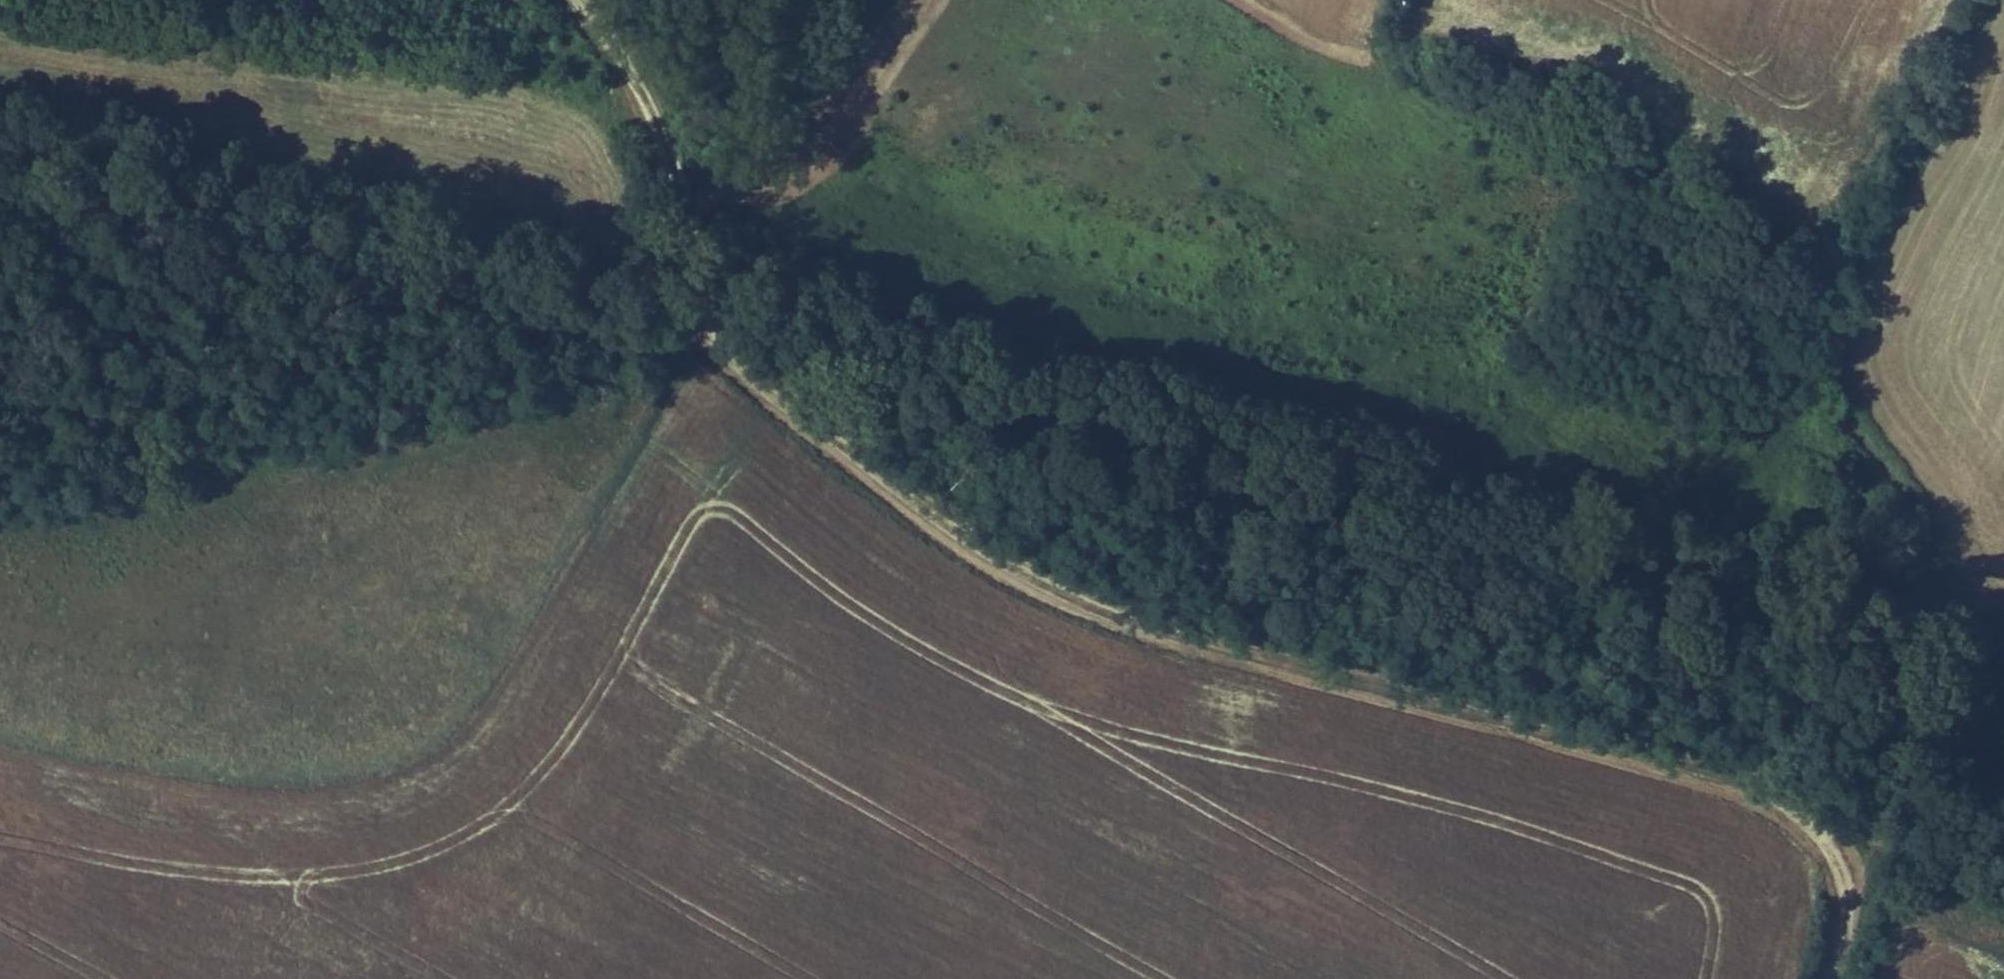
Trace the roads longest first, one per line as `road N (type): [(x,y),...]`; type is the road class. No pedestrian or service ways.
road 1 (track): [(1858,871),(1727,824),(1119,650),(864,500),(748,391),(710,214),(586,0)]
road 2 (track): [(1978,0),(1913,144),(1823,296),(1814,338),(1820,372),(1927,547),(1933,583),(1930,623),(1858,871)]
road 3 (track): [(2003,925),(1858,871)]

